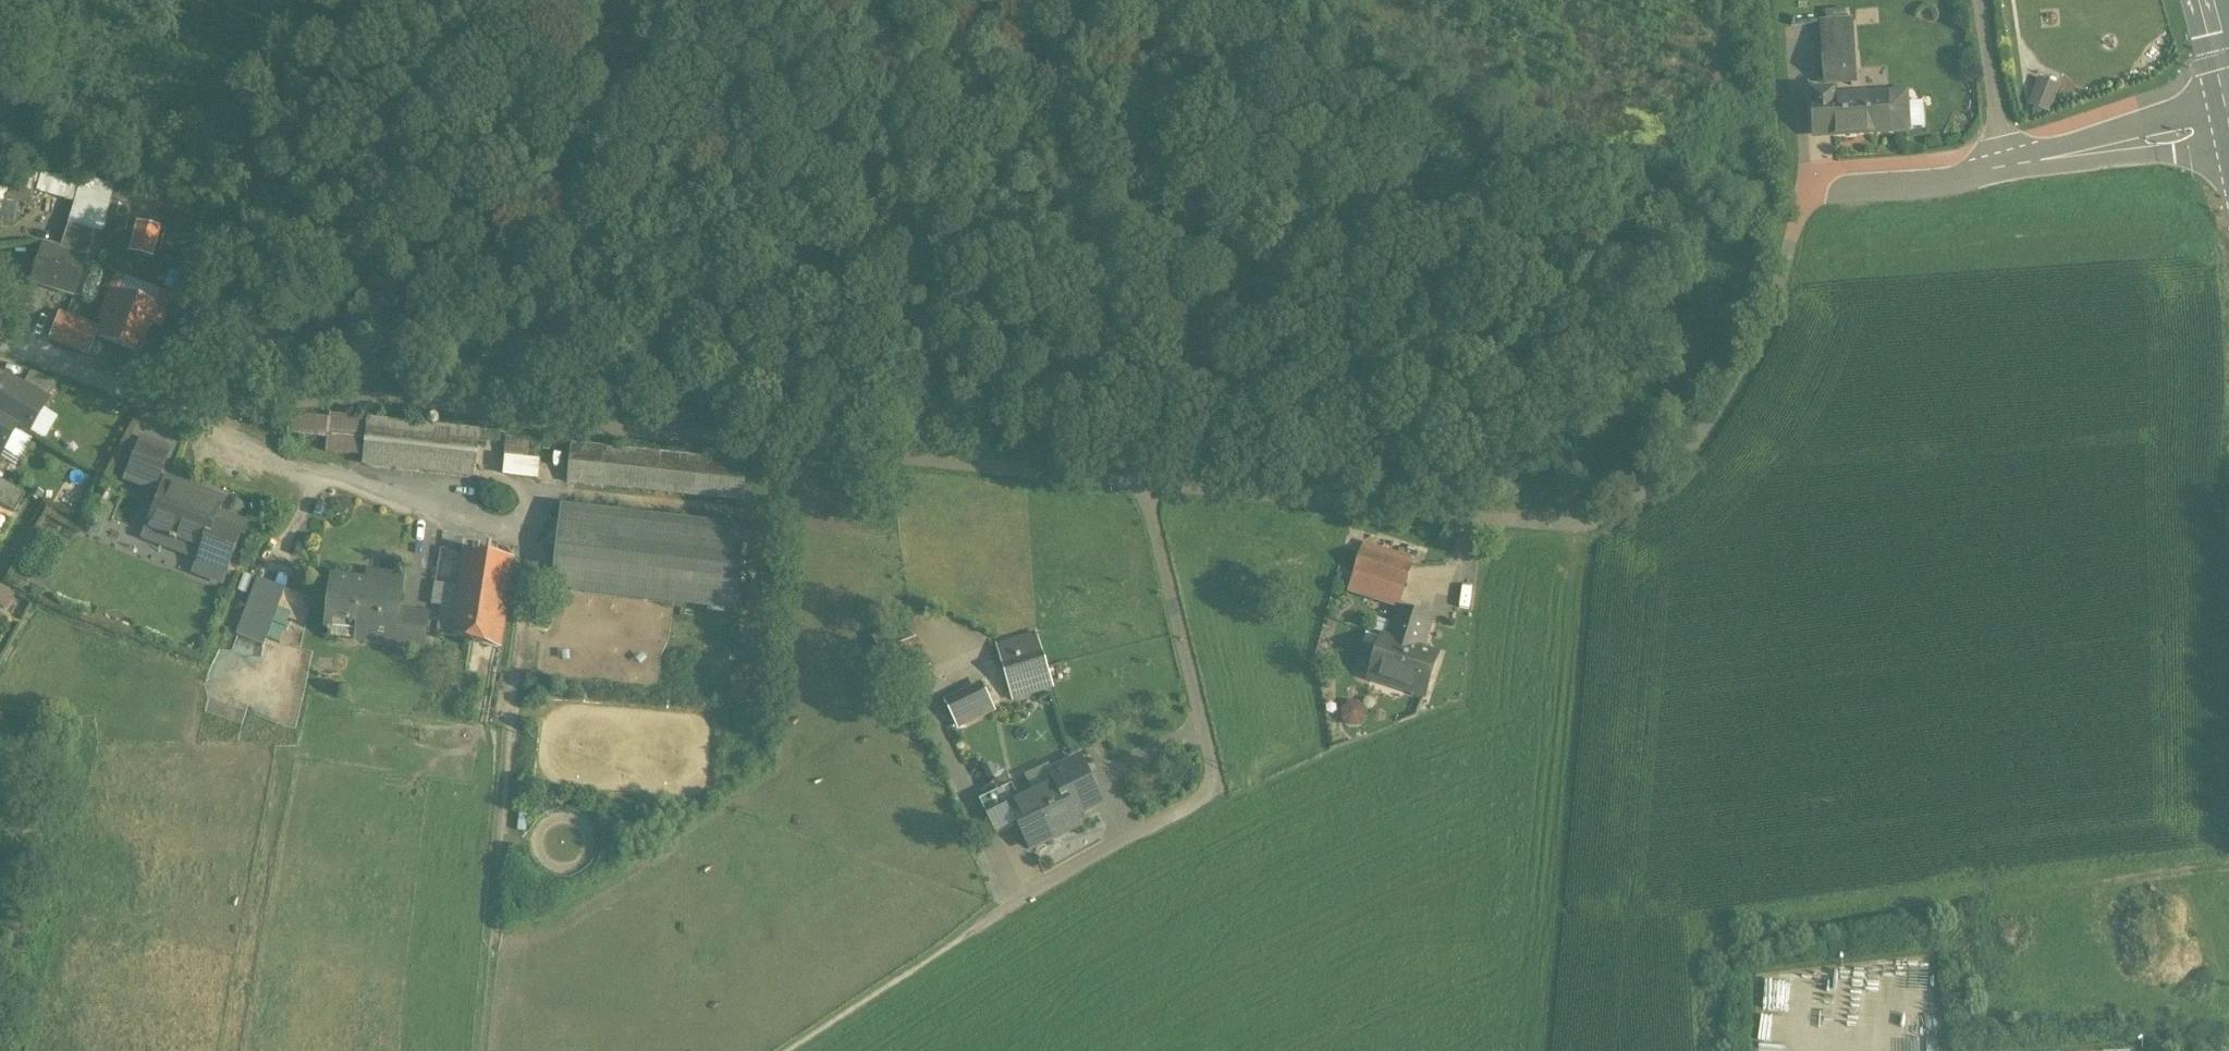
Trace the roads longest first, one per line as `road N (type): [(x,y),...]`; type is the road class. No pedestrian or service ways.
road 1 (residential): [(1143,486),(660,439),(435,404),(317,403),(241,416),(172,407),(0,341)]
road 2 (residential): [(1143,486),(1211,789),(1005,915)]
road 3 (residential): [(1490,522),(1143,486)]
road 4 (residential): [(2228,129),(1996,169)]
road 5 (unclassified): [(1996,169),(1997,113),(1978,0)]
road 6 (residential): [(1996,169),(1828,191)]

